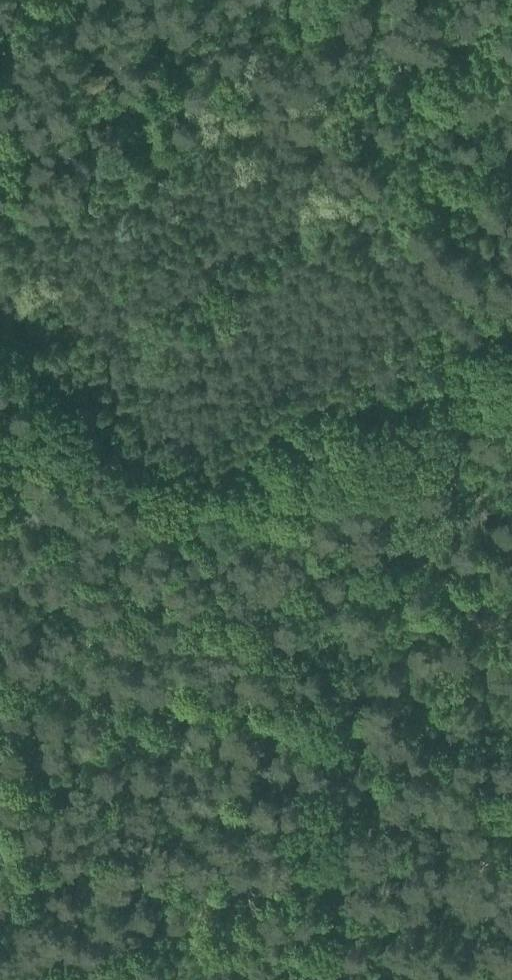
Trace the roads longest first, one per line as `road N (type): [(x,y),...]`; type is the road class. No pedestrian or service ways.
road 1 (track): [(328,979),(335,708),(327,687),(221,562)]
road 2 (track): [(511,402),(221,562)]
road 3 (track): [(0,328),(82,405),(221,562)]
road 4 (track): [(327,687),(511,567)]
road 5 (track): [(511,72),(328,176)]

